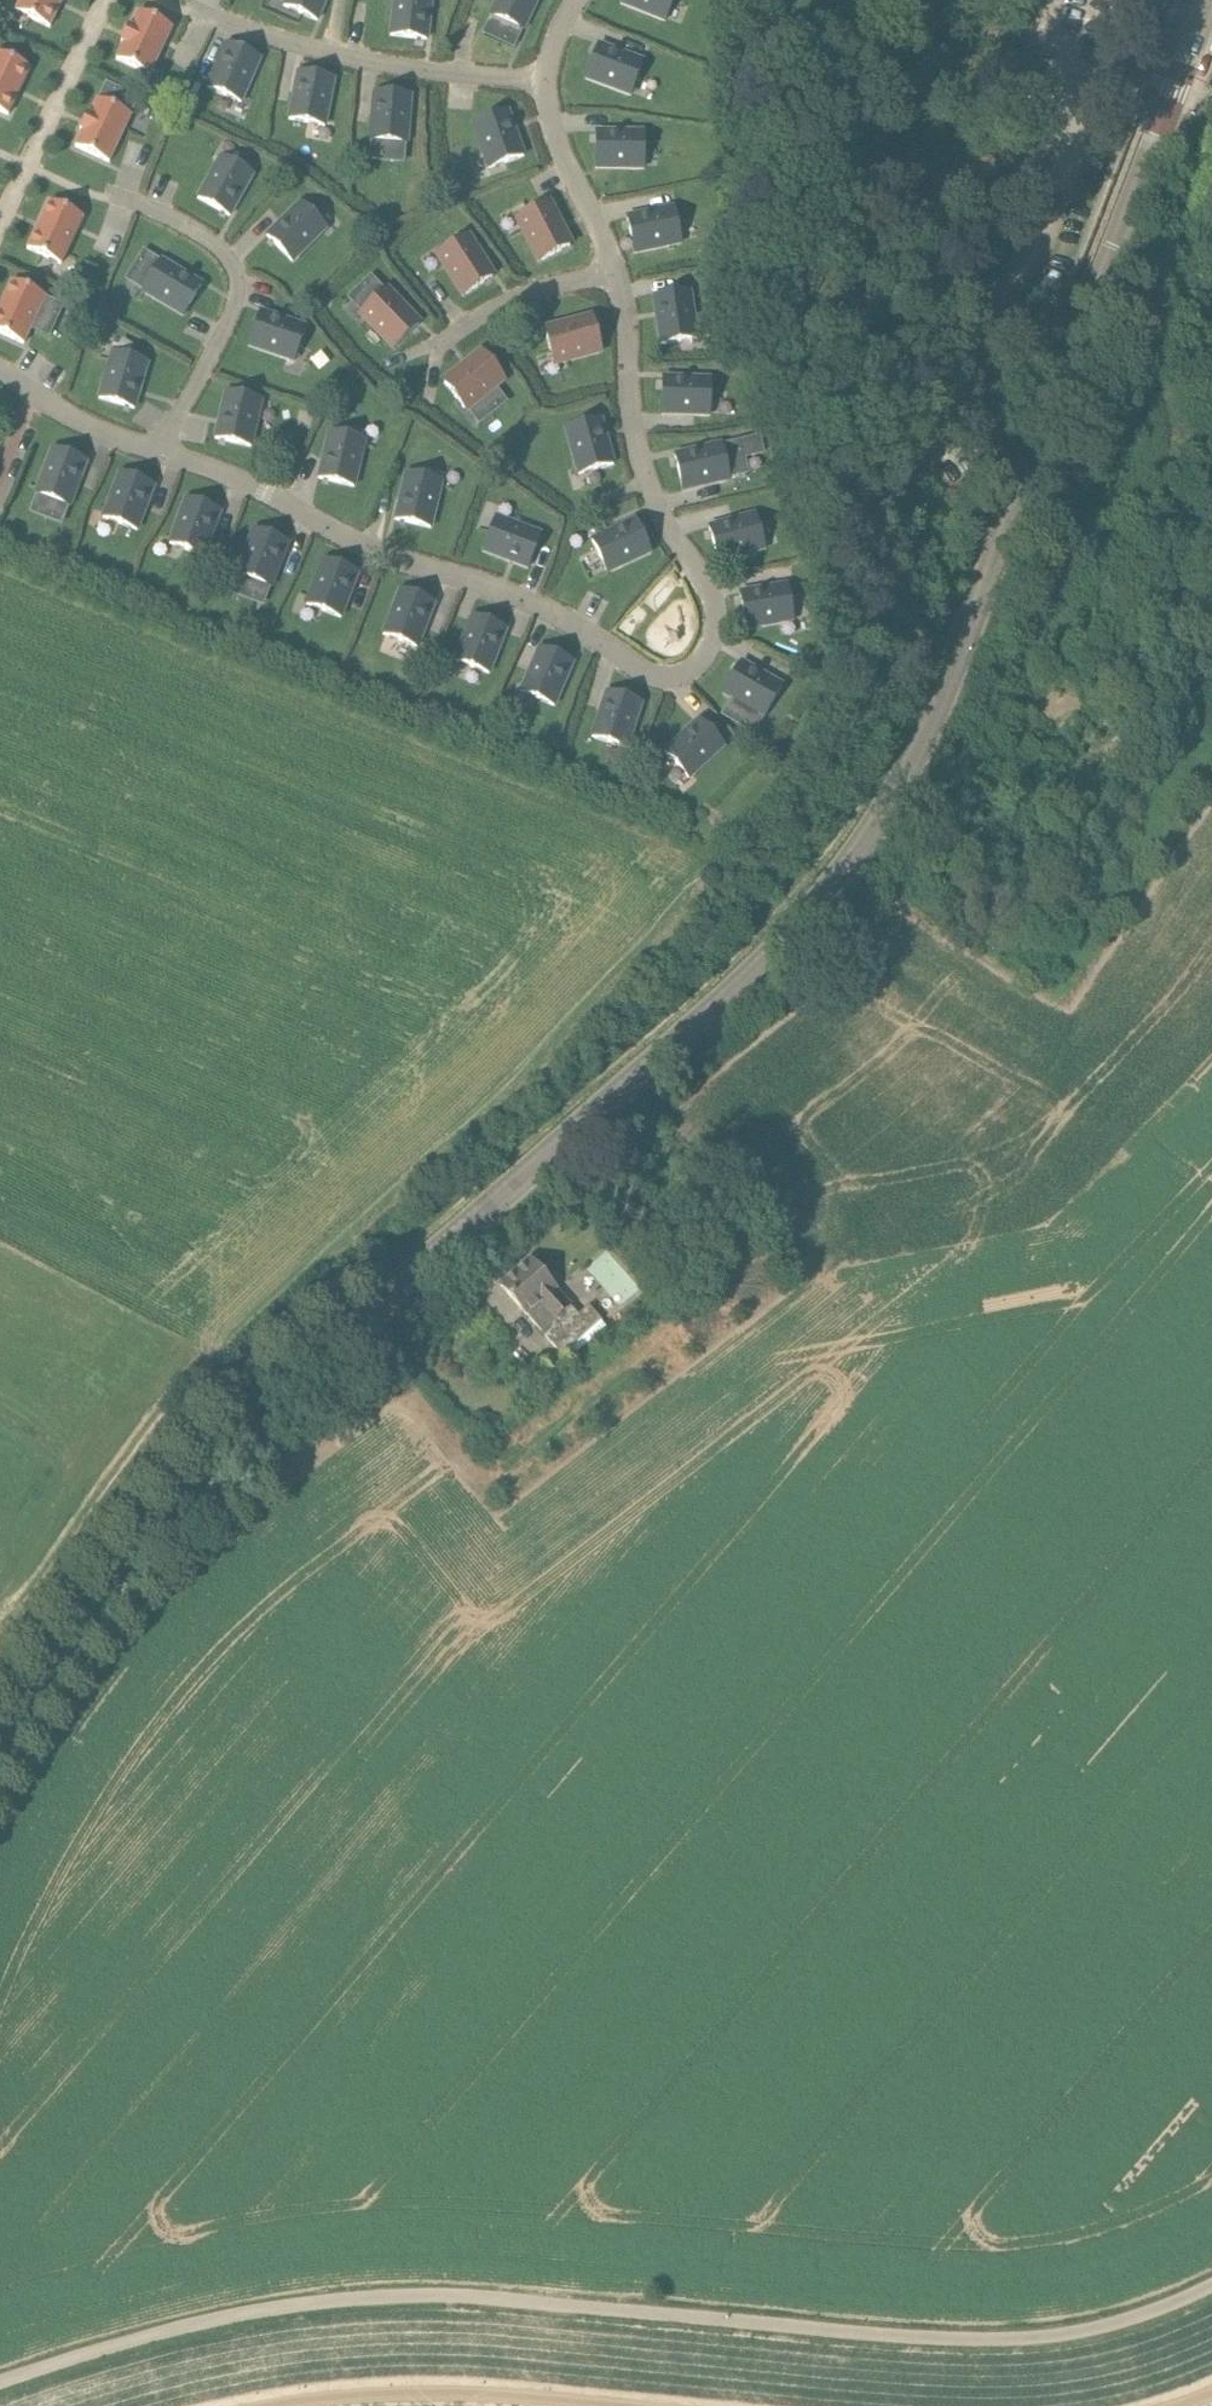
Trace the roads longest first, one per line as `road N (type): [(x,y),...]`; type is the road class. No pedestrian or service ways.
road 1 (tertiary): [(0,1739),(101,1592),(235,1434),(757,971),(860,850),(936,708),(1210,0)]
road 2 (unclassified): [(0,2383),(169,2331),(353,2299),(476,2296),(877,2335),(1015,2339),(1098,2328),(1211,2285)]
road 3 (track): [(854,221),(824,111),(831,79),(969,29),(1037,24)]

